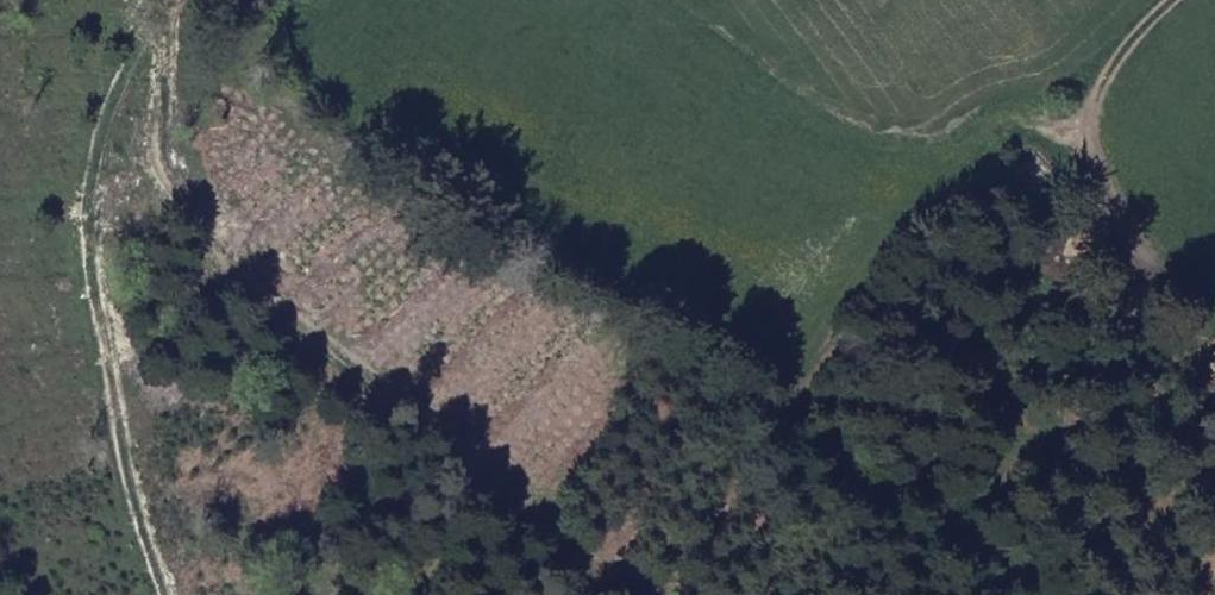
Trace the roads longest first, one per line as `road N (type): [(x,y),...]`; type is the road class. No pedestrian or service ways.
road 1 (track): [(164,594),(103,349),(93,250),(98,170),(122,85),(154,31),(188,0)]

